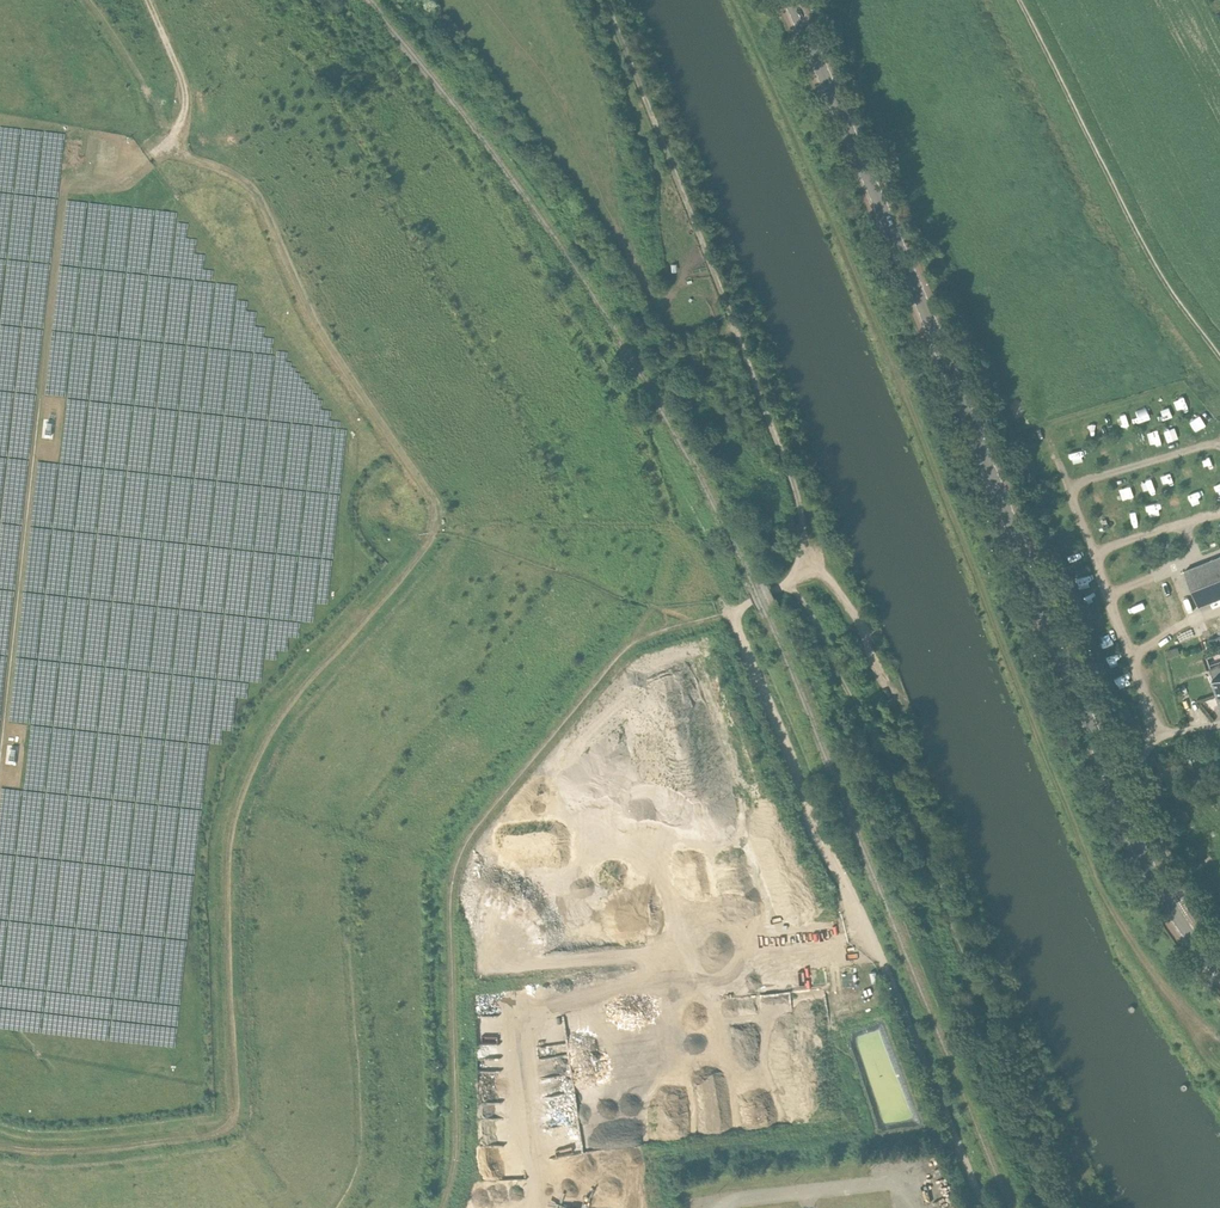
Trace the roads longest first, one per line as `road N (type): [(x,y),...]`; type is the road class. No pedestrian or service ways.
road 1 (tertiary): [(1219,972),(1142,855),(792,0)]
road 2 (track): [(0,1146),(30,1152),(163,1142),(223,1137),(234,1126),(227,847),(242,796),(279,719),(432,530)]
road 3 (track): [(1099,1207),(1028,1024),(983,990),(871,714),(836,673),(812,614),(787,584)]
road 4 (track): [(441,1207),(454,1157),(450,889),(458,853),(630,642),(687,625)]
road 5 (track): [(606,0),(799,497),(801,567)]
road 6 (track): [(432,530),(432,501),(315,337),(265,211),(237,179),(169,147),(179,135)]
road 7 (unclassified): [(983,1207),(842,876)]
road 8 (track): [(842,876),(729,613)]
road 9 (track): [(179,135),(81,0)]
road 10 (track): [(801,567),(833,582),(859,617),(880,685)]
road 11 (track): [(179,135),(181,83),(151,0)]

